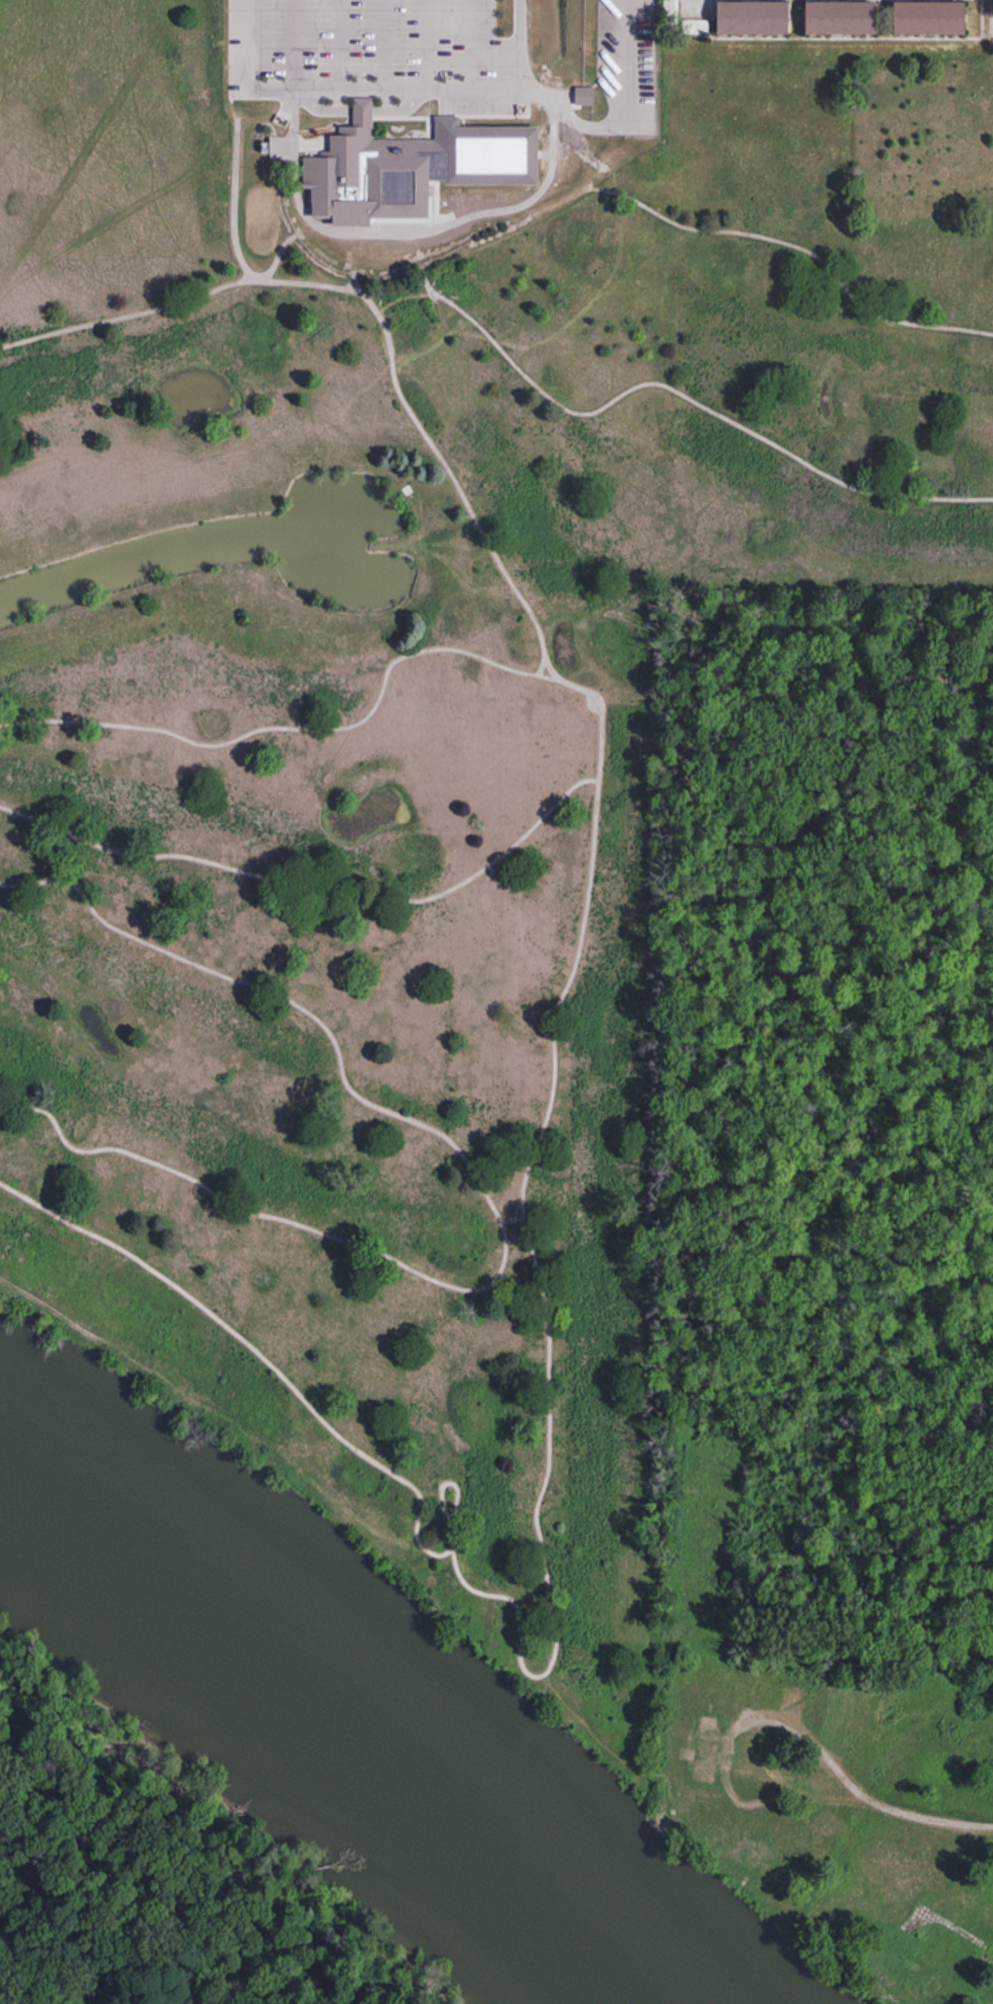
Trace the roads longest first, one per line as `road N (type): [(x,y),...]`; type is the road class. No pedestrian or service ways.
road 1 (track): [(360,2003),(331,1974),(0,1741)]

